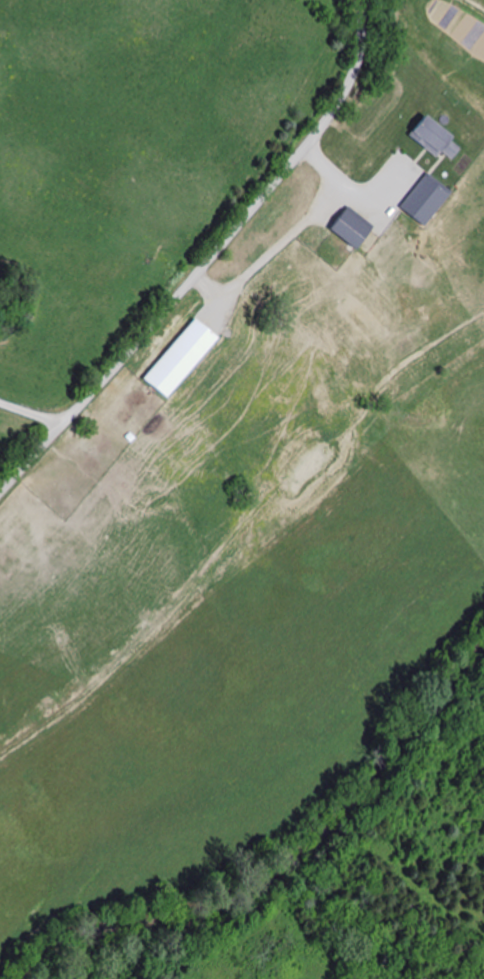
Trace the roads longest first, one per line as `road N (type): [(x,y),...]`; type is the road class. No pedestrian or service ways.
road 1 (residential): [(0,493),(319,125),(349,70),(355,0)]

